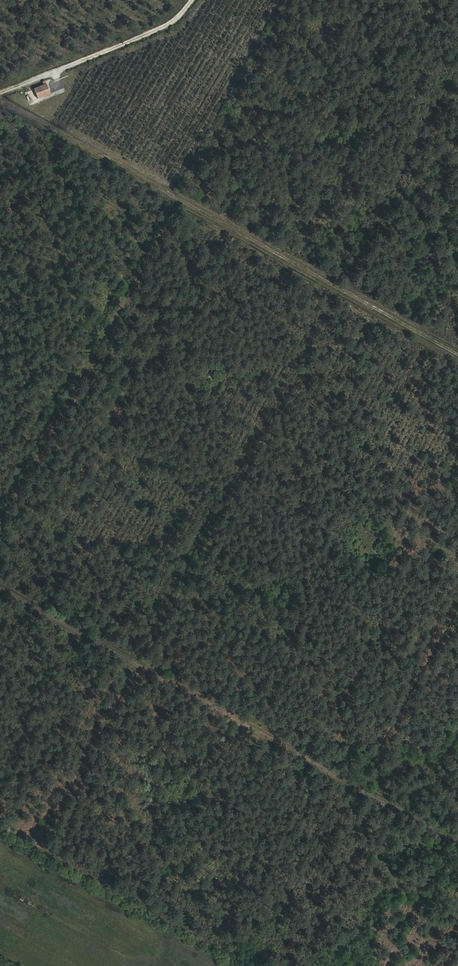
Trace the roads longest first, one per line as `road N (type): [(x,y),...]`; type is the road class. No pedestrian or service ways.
road 1 (track): [(457,355),(0,99)]
road 2 (track): [(457,842),(0,590)]
road 3 (track): [(193,0),(143,37),(0,93)]

